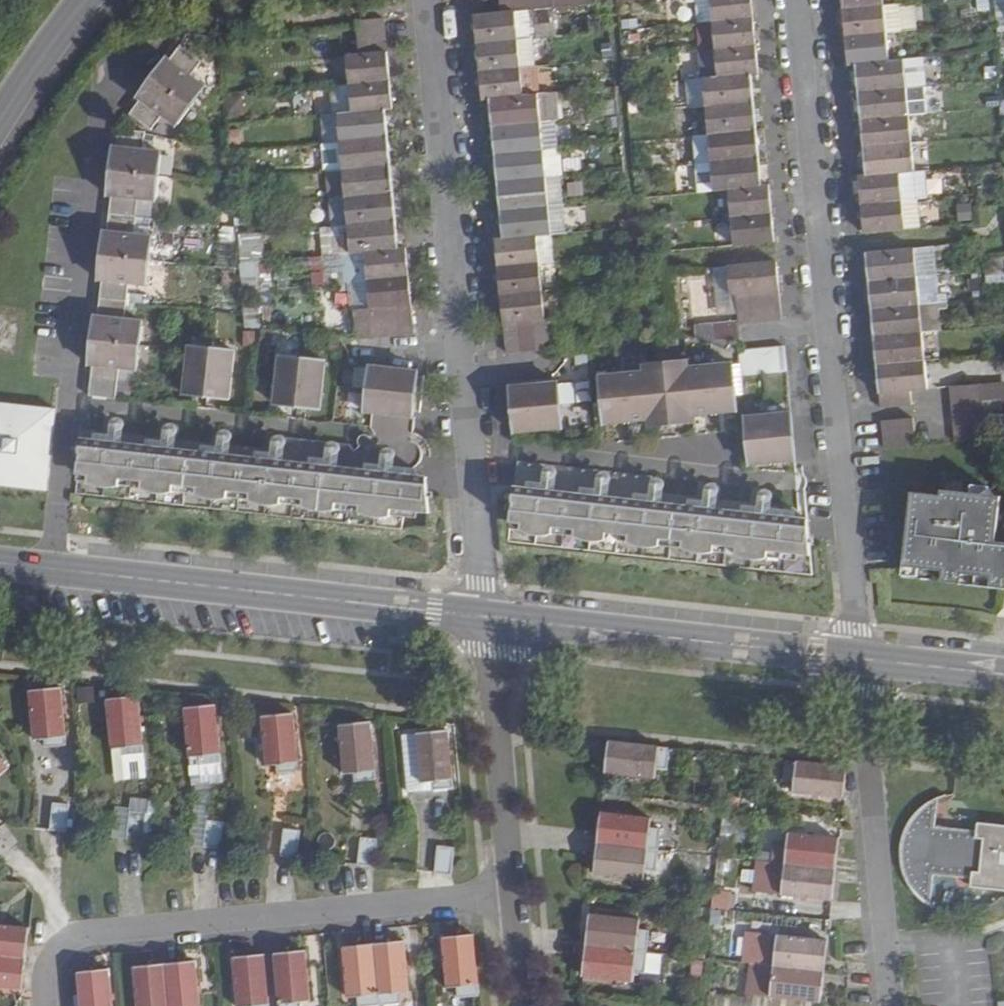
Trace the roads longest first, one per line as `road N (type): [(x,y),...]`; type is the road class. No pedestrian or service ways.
road 1 (residential): [(798,0),(858,658)]
road 2 (residential): [(427,0),(483,617)]
road 3 (residential): [(48,1005),(54,957),(82,937),(514,900)]
road 4 (residential): [(483,617),(0,563)]
road 5 (residential): [(858,658),(483,617)]
road 6 (residential): [(858,658),(893,1005)]
road 7 (residential): [(483,617),(514,900)]
road 8 (residential): [(1003,675),(858,658)]
road 9 (residential): [(0,118),(83,0)]

